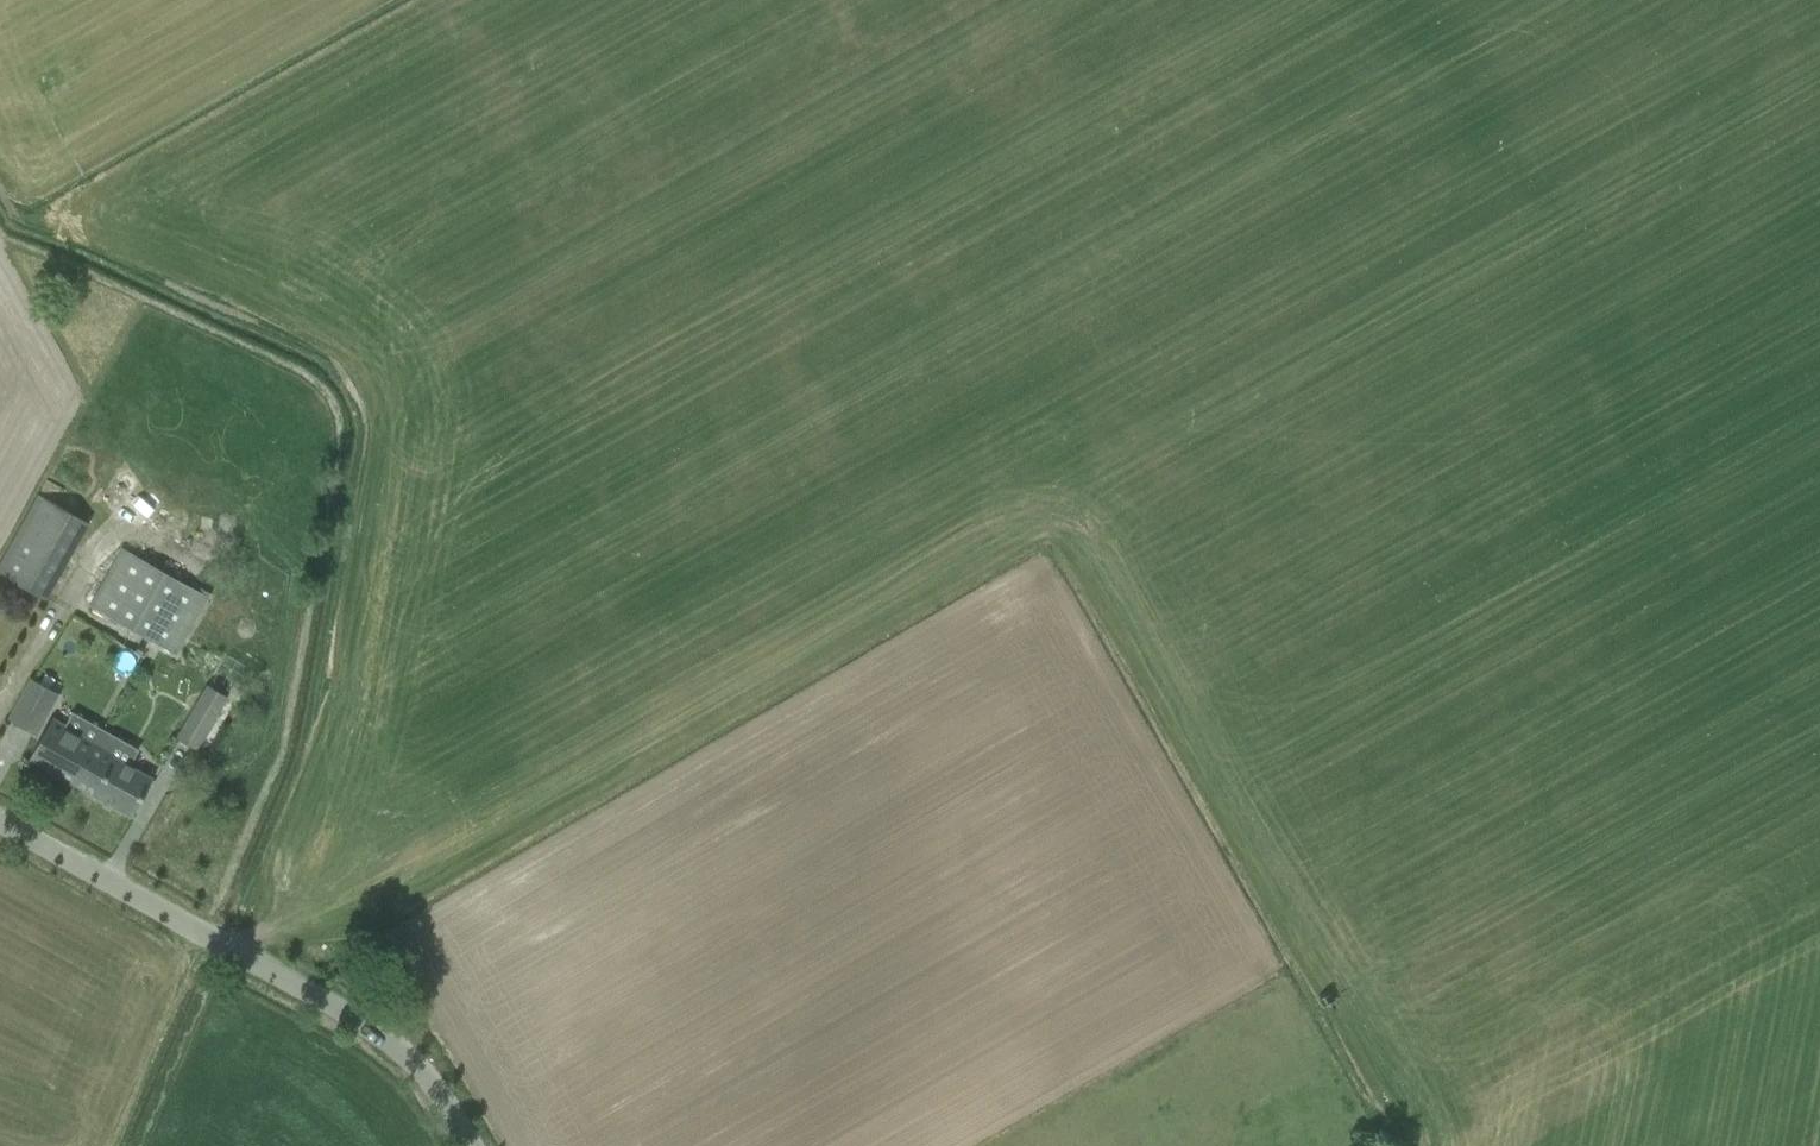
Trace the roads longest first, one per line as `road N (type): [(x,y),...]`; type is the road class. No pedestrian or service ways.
road 1 (unclassified): [(469,1145),(423,1064),(383,1027),(0,813)]

